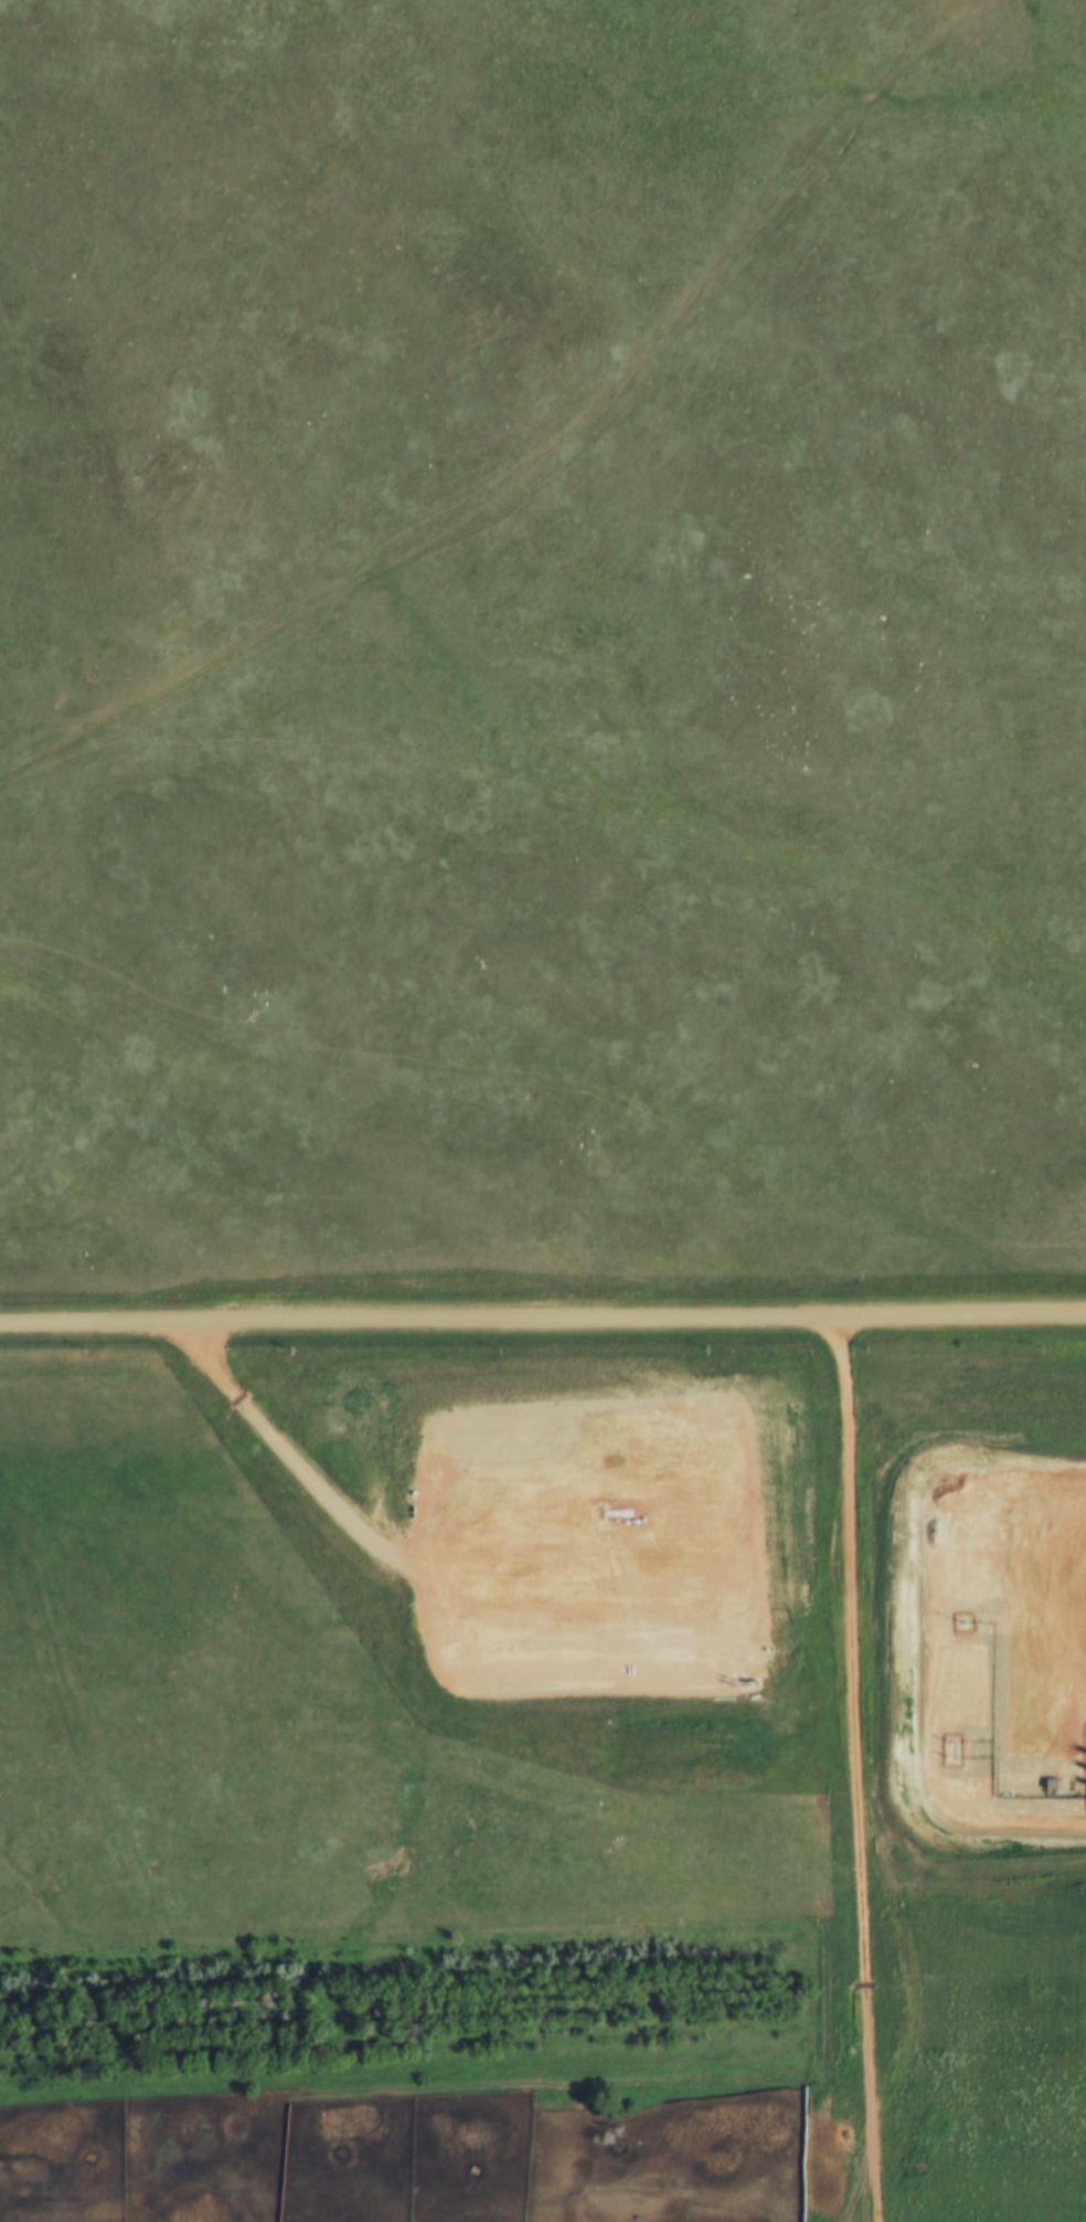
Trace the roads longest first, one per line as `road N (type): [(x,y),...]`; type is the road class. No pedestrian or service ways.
road 1 (track): [(167,1315),(288,1303),(725,1303),(811,1329),(834,1356),(843,1401),(850,1758),(874,1913),(897,1978),(894,2024),(884,2059),(842,2089),(700,2086),(677,2108),(659,2221)]

